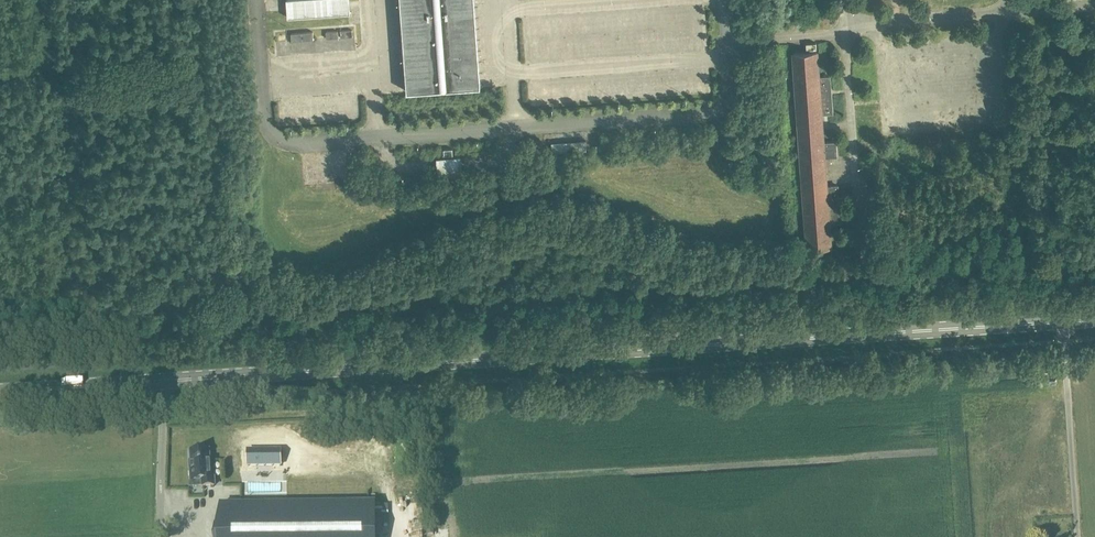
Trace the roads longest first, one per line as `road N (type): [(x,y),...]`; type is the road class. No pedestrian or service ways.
road 1 (primary): [(164,380),(1094,320)]
road 2 (primary): [(0,390),(164,380)]
road 3 (unclassified): [(161,536),(164,380)]

